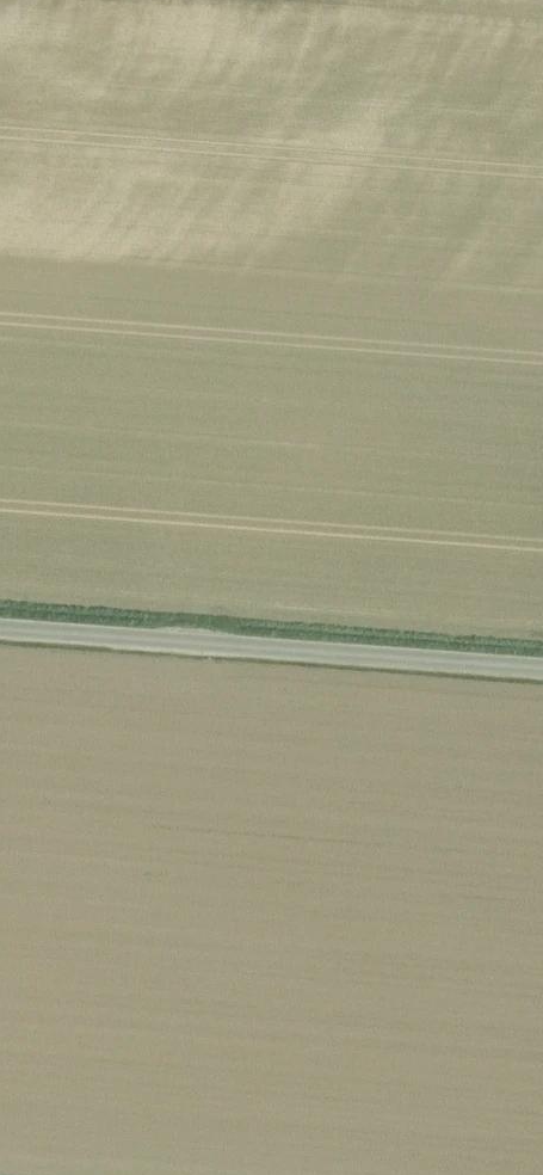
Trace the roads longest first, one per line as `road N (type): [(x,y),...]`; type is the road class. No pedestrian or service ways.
road 1 (tertiary): [(0,631),(542,671)]

